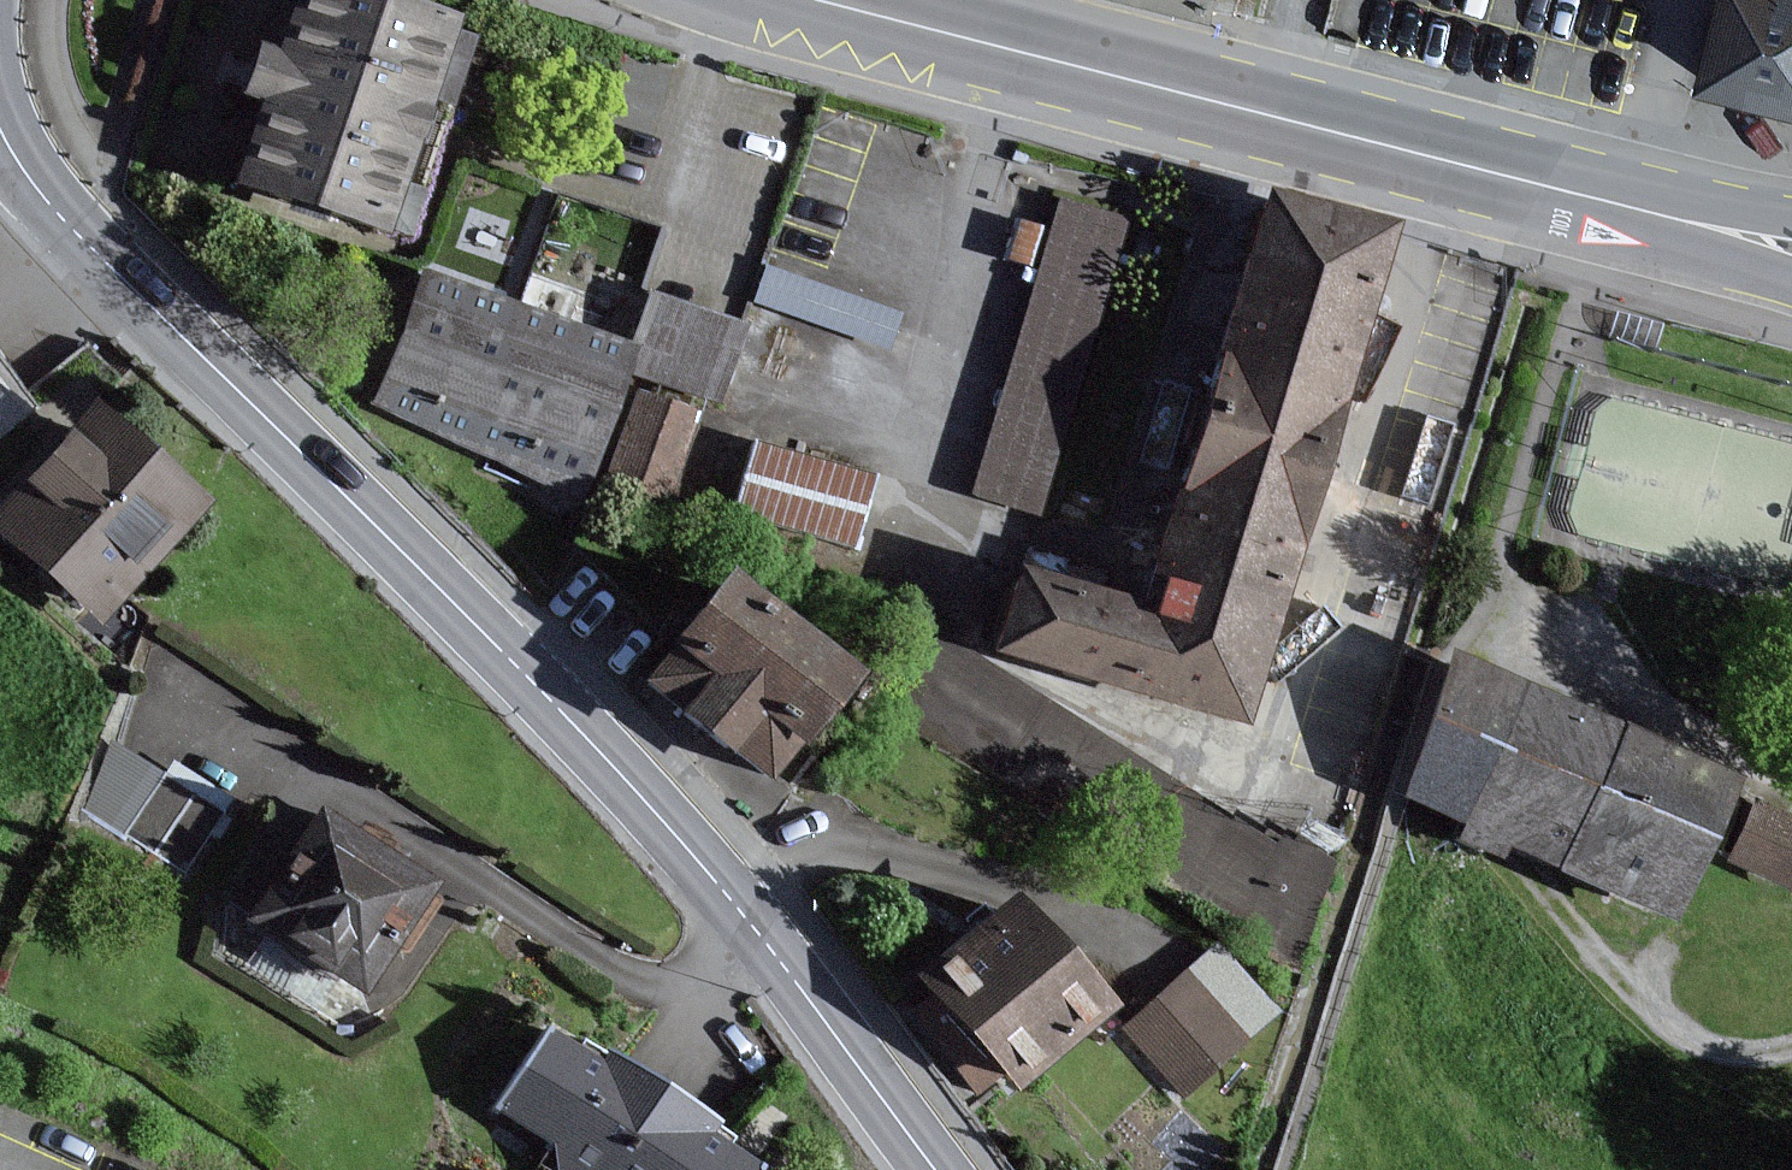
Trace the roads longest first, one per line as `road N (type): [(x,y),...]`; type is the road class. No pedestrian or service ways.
road 1 (tertiary): [(0,132),(81,238),(294,444),(740,907),(945,1169)]
road 2 (primary): [(1630,208),(812,0)]
road 3 (track): [(1791,1048),(1717,1048),(1679,1028),(1562,921)]
road 4 (primary): [(1630,208),(1791,280)]
road 5 (primary): [(1791,219),(1630,208)]

